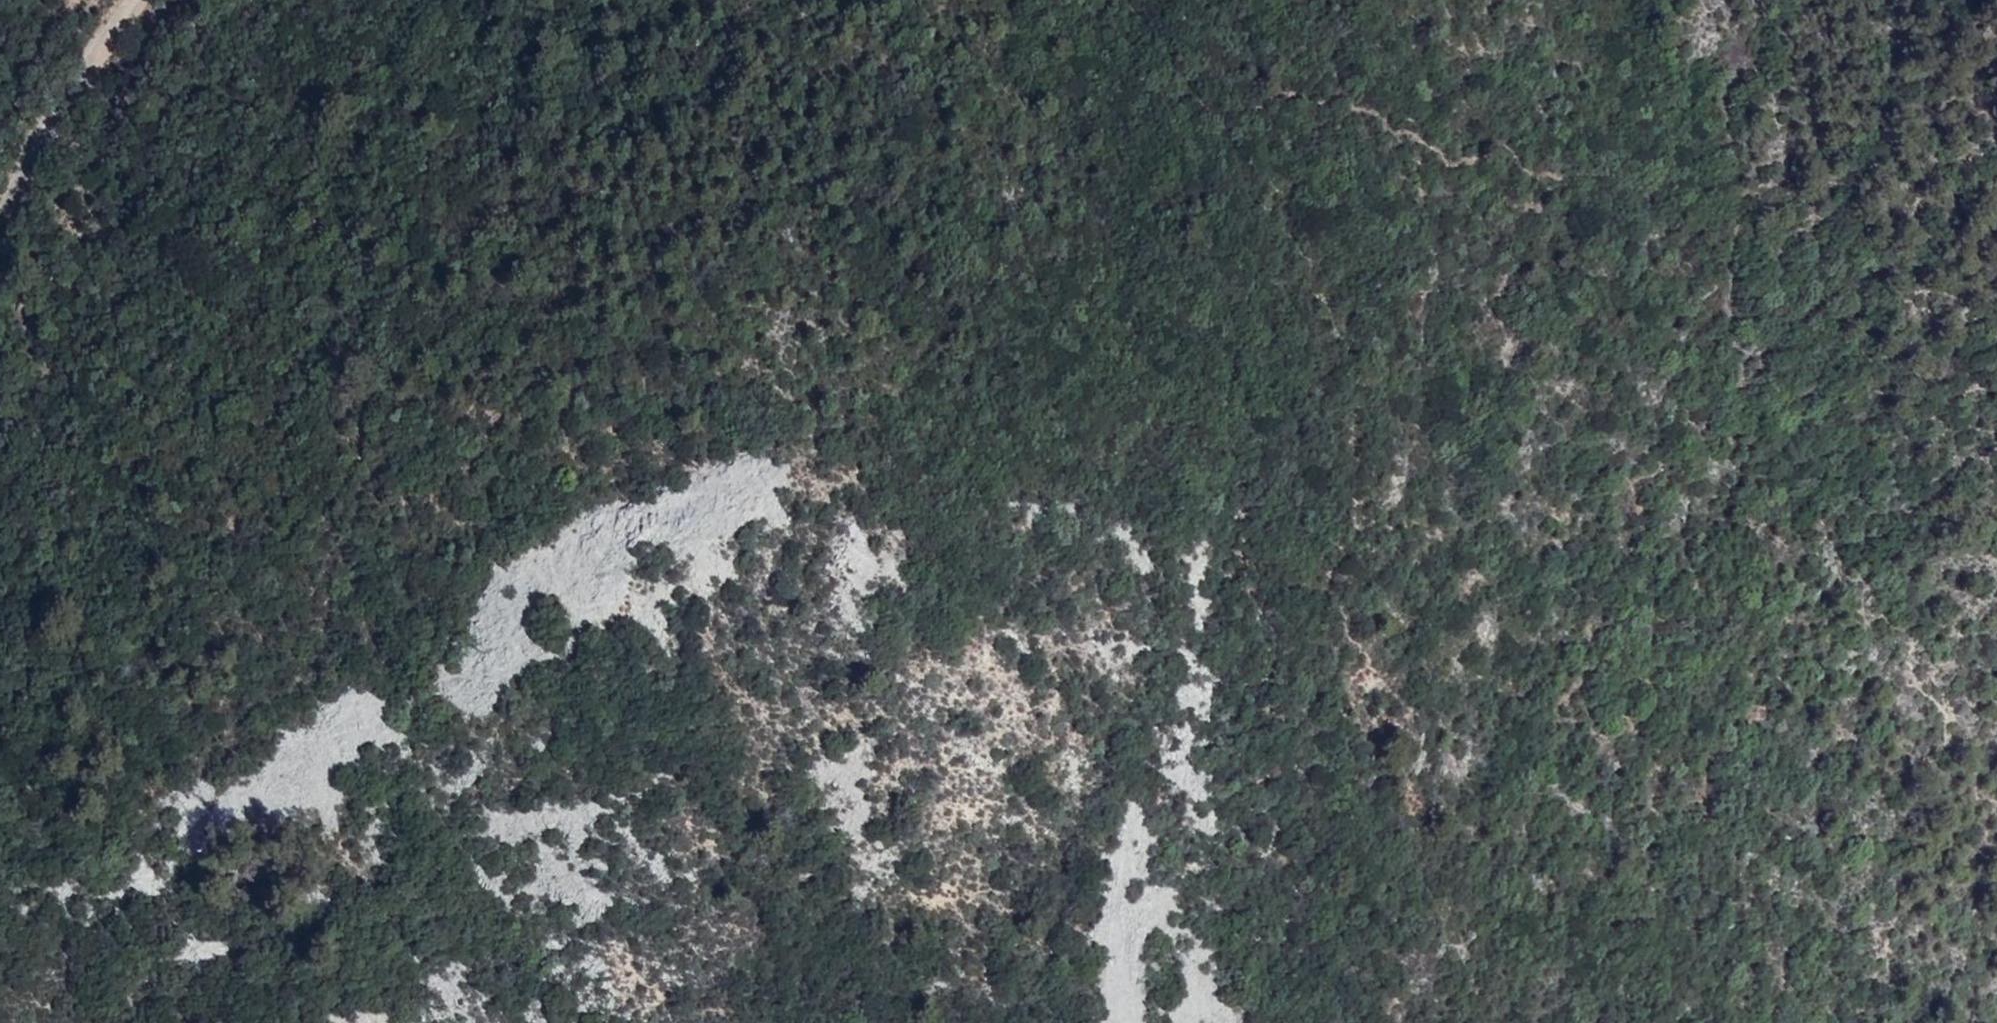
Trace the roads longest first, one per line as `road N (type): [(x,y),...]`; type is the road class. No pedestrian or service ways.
road 1 (unclassified): [(0,209),(133,0)]

